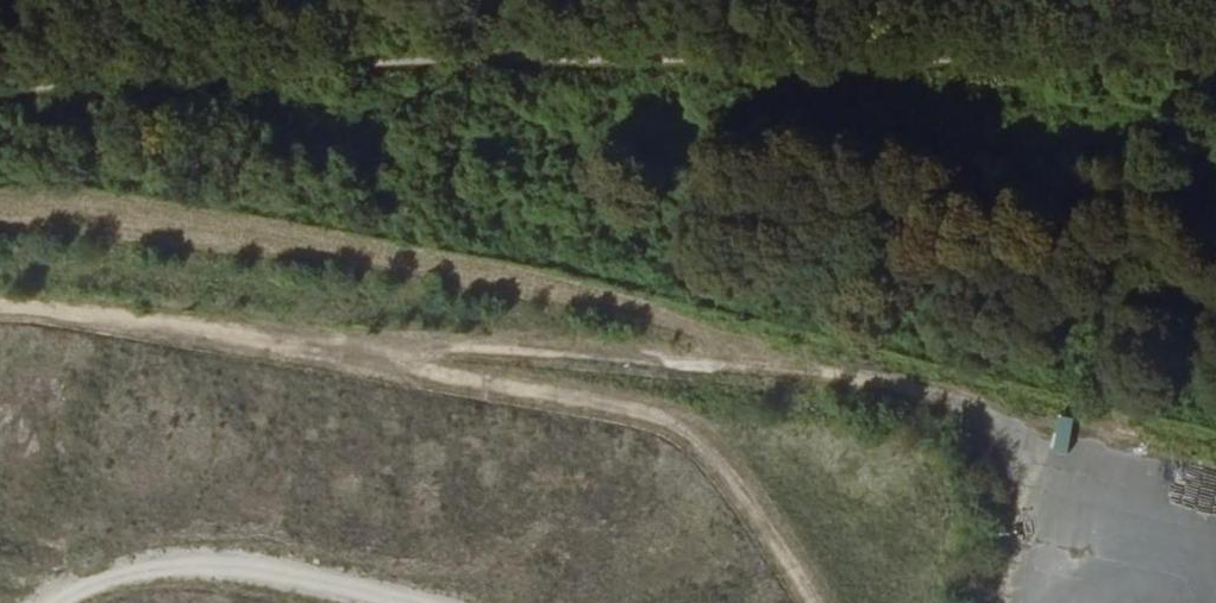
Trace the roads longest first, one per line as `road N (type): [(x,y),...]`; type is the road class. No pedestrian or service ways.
road 1 (track): [(1053,479),(984,412),(578,293),(157,209),(77,200),(0,205)]
road 2 (track): [(0,306),(297,343),(824,370)]

